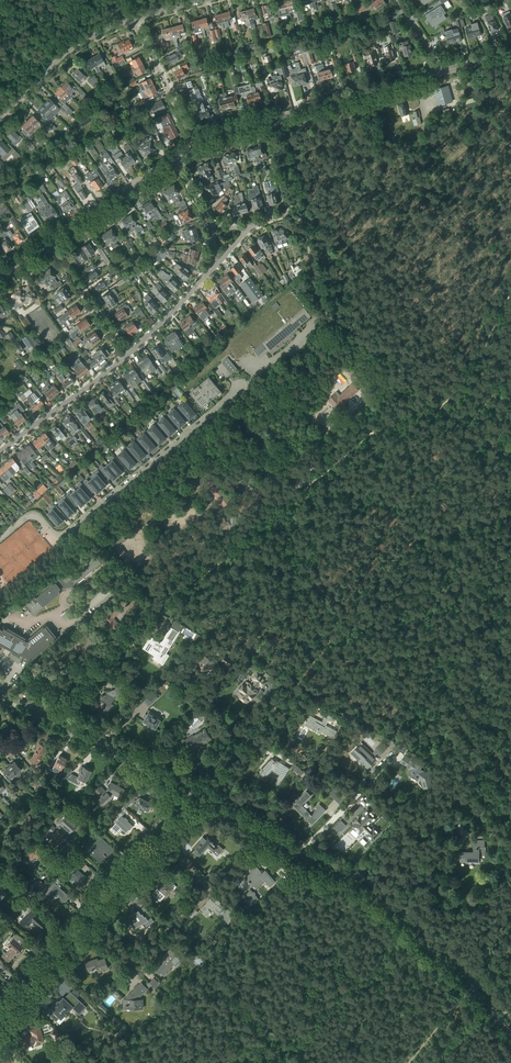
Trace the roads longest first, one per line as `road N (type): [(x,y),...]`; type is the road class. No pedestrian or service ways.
road 1 (secondary): [(510,1031),(362,889),(200,794)]
road 2 (residential): [(39,712),(304,482)]
road 3 (residential): [(0,539),(32,516),(64,535),(240,390)]
road 4 (tertiary): [(0,1011),(200,794)]
road 5 (tertiary): [(443,73),(197,145)]
road 6 (secondary): [(200,794),(39,712)]
road 7 (residential): [(0,117),(72,48),(135,19)]
road 8 (residential): [(128,354),(0,452)]
road 9 (tertiary): [(176,159),(49,243)]
road 10 (residential): [(200,794),(298,682)]
road 11 (residential): [(197,145),(135,19)]
road 12 (residential): [(128,354),(49,243)]
road 13 (residential): [(213,267),(128,354)]

